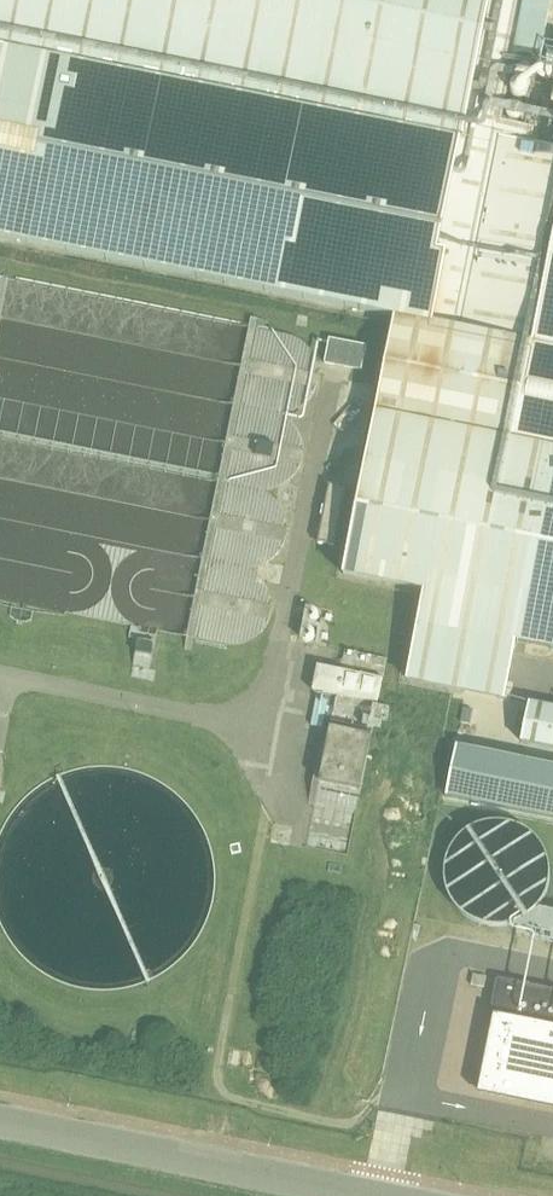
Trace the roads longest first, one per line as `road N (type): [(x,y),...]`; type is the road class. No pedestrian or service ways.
road 1 (unclassified): [(376,1195),(0,1121)]

